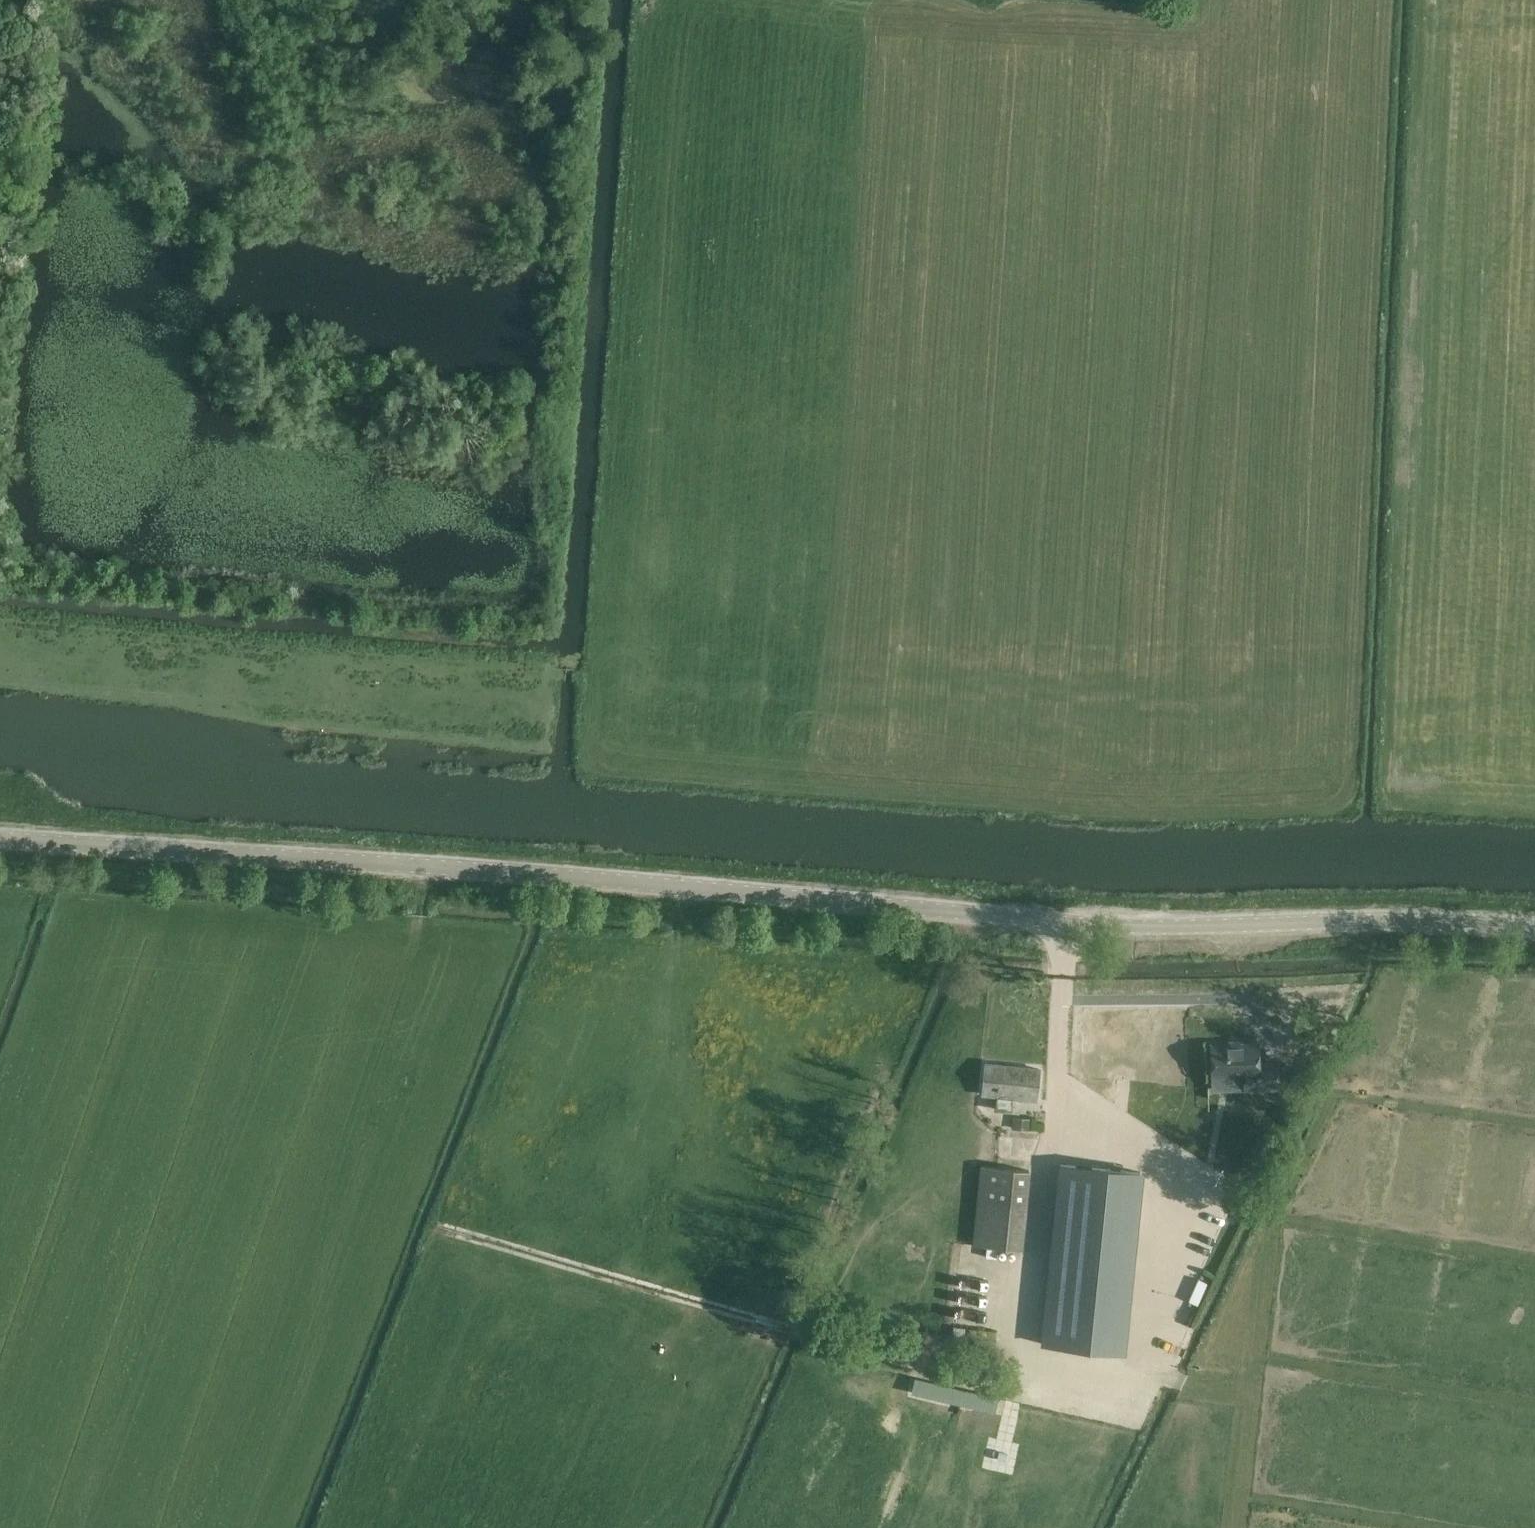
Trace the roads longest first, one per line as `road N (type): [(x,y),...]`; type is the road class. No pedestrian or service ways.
road 1 (tertiary): [(1534,928),(1301,921),(1168,927),(0,839)]

